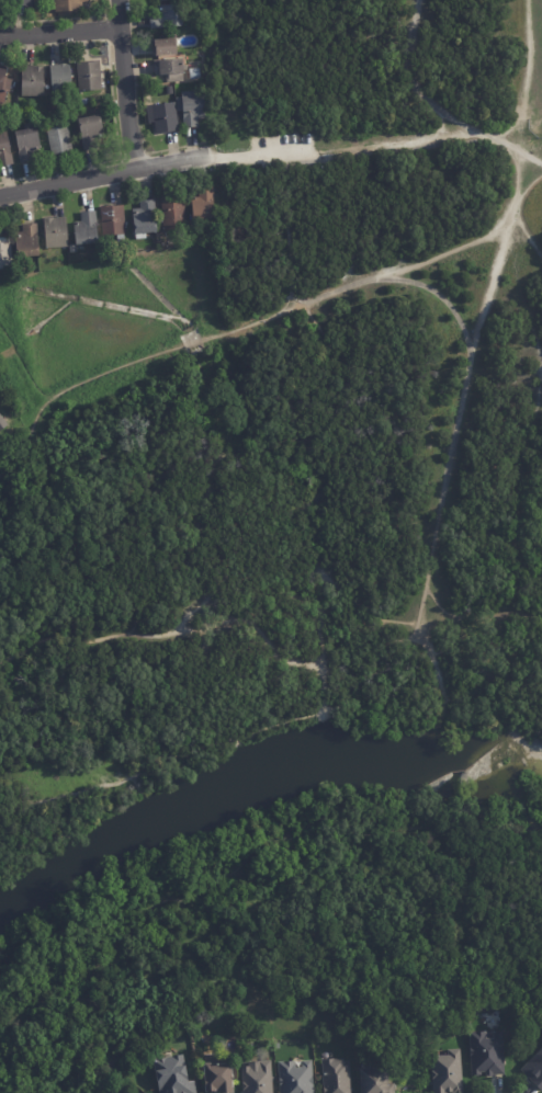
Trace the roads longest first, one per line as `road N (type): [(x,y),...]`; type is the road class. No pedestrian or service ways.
road 1 (residential): [(213,153),(0,194)]
road 2 (residential): [(116,0),(136,164)]

